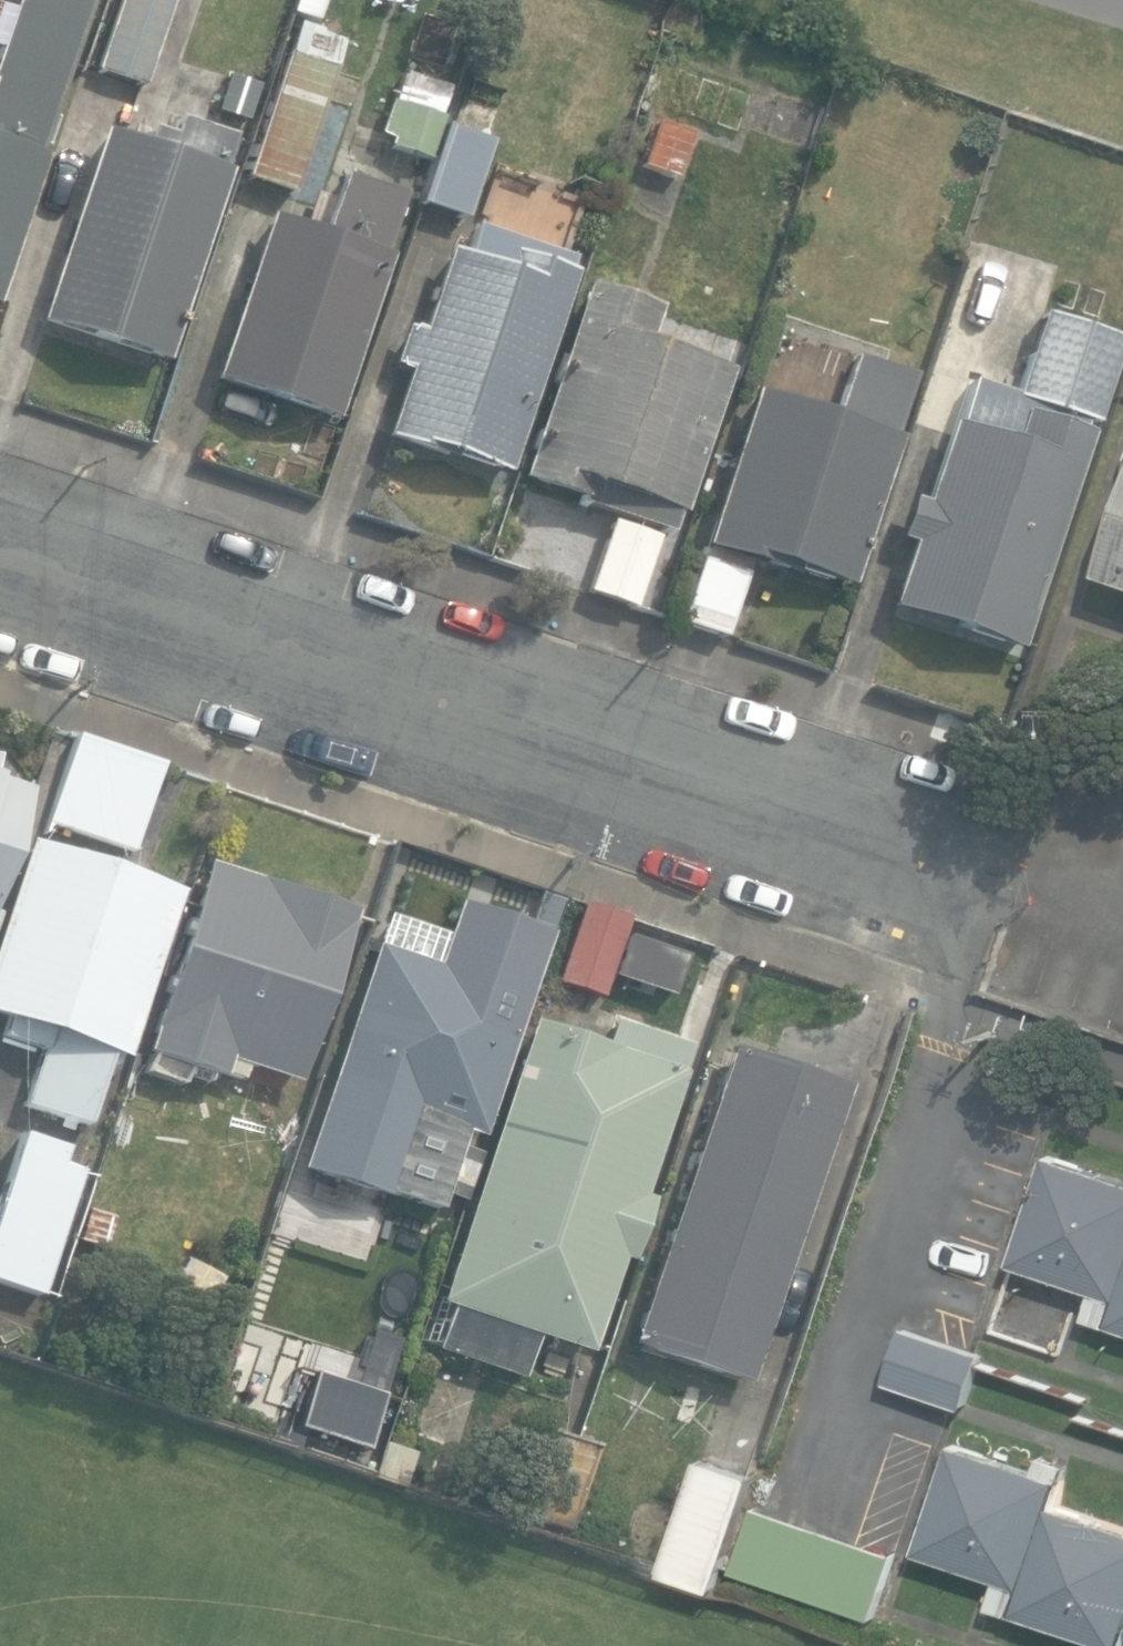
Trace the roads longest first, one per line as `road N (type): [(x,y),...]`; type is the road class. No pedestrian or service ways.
road 1 (residential): [(981,878),(0,557)]

